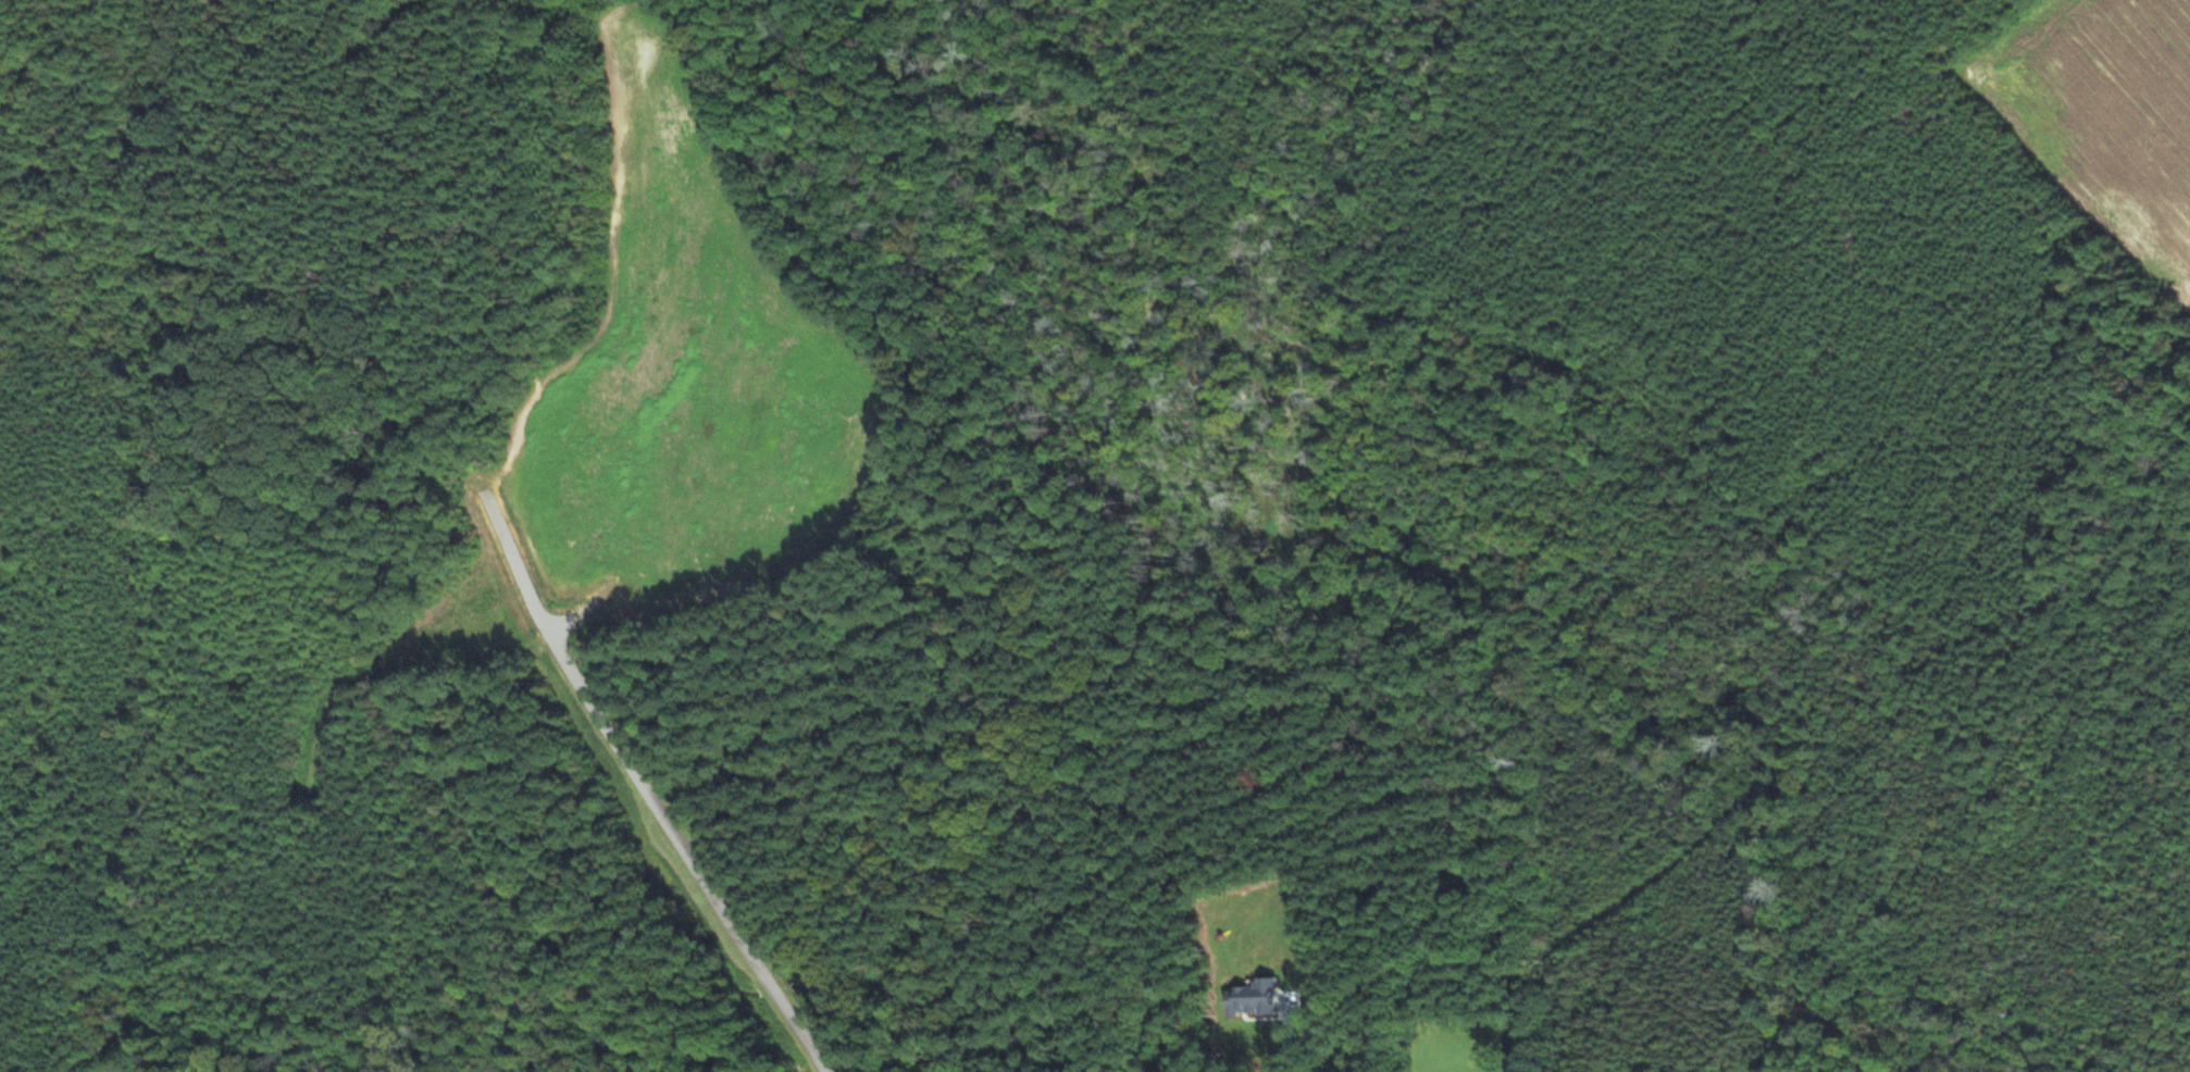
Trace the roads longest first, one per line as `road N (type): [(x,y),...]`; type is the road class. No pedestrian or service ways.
road 1 (residential): [(480,502),(540,637),(807,1071)]

